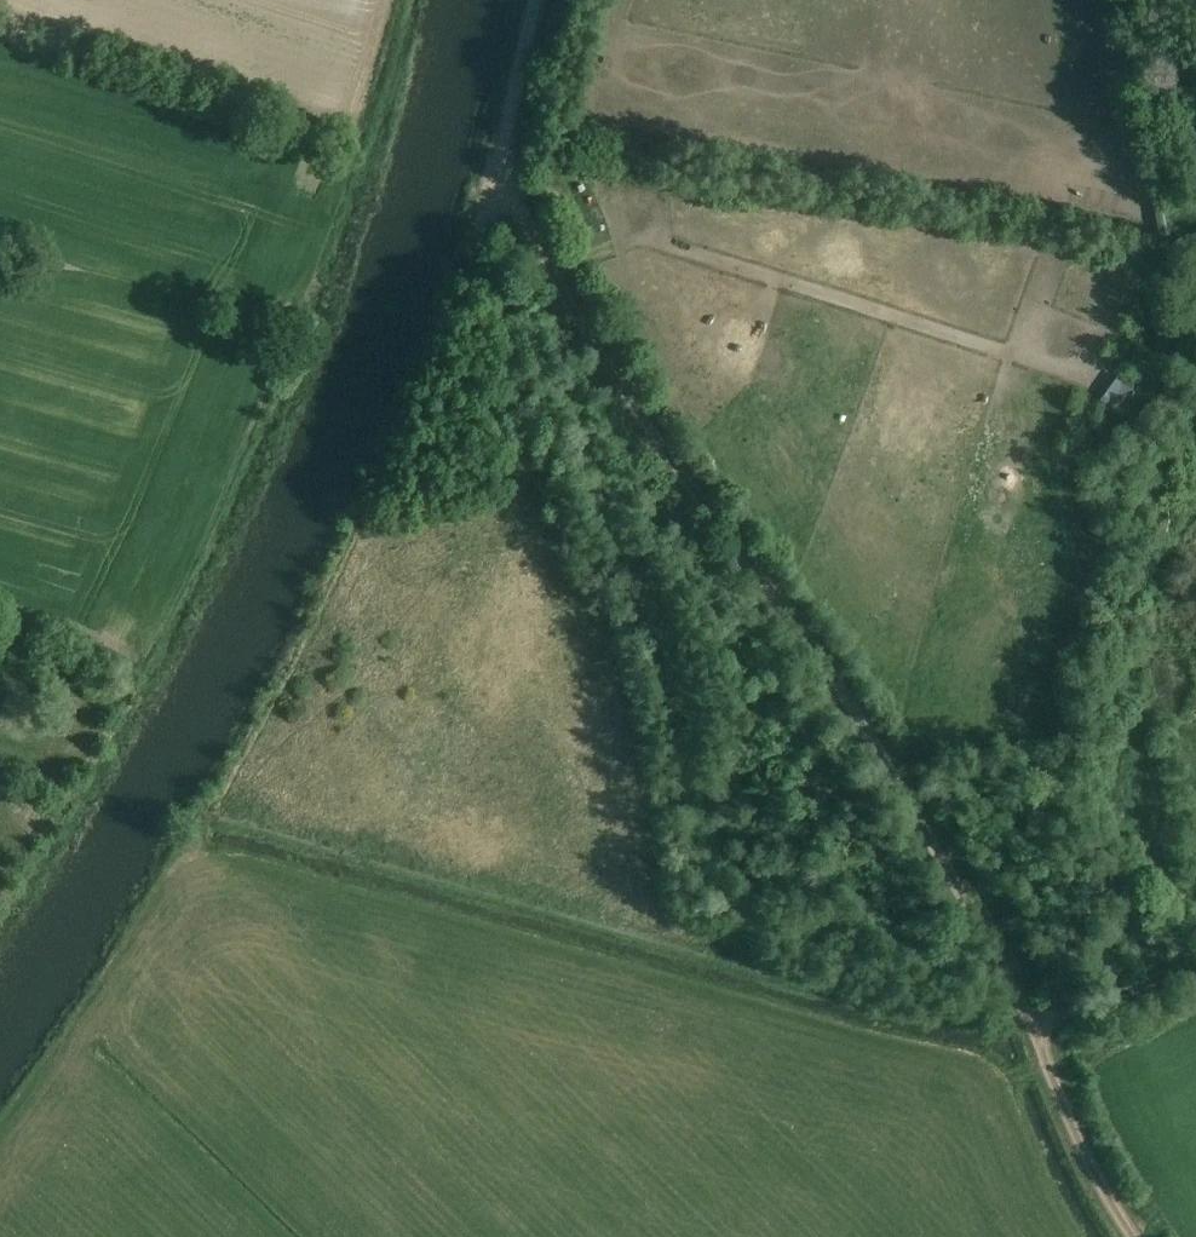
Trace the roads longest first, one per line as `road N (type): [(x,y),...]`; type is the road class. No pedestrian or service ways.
road 1 (track): [(1030,1023),(815,651),(620,394),(512,195),(503,155),(534,0)]
road 2 (track): [(1129,1236),(1085,1161),(1030,1023)]
road 3 (track): [(1030,1023),(1195,957)]

